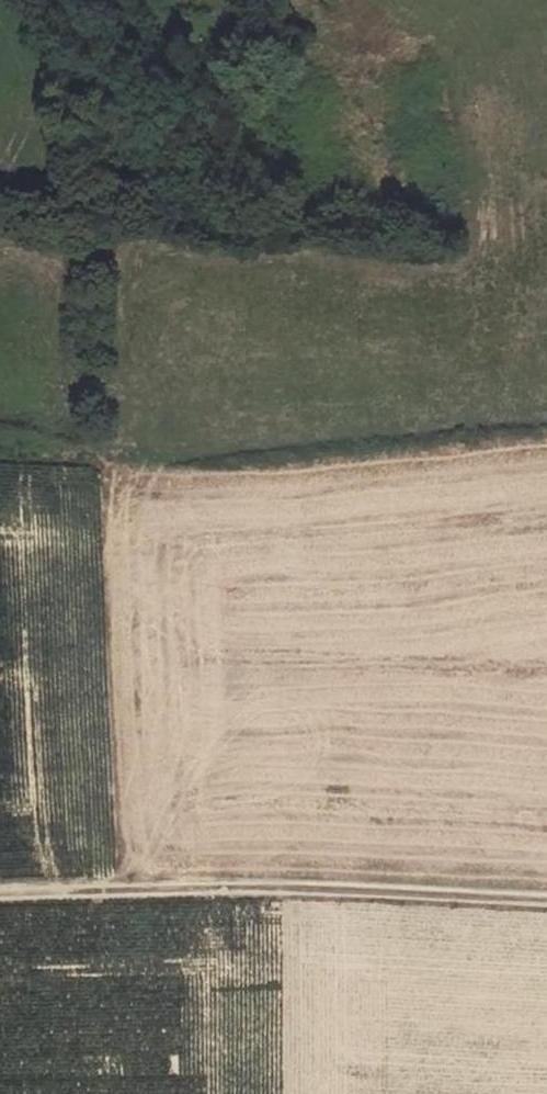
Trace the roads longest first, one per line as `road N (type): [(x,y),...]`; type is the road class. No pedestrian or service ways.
road 1 (track): [(546,901),(266,888),(0,897)]

